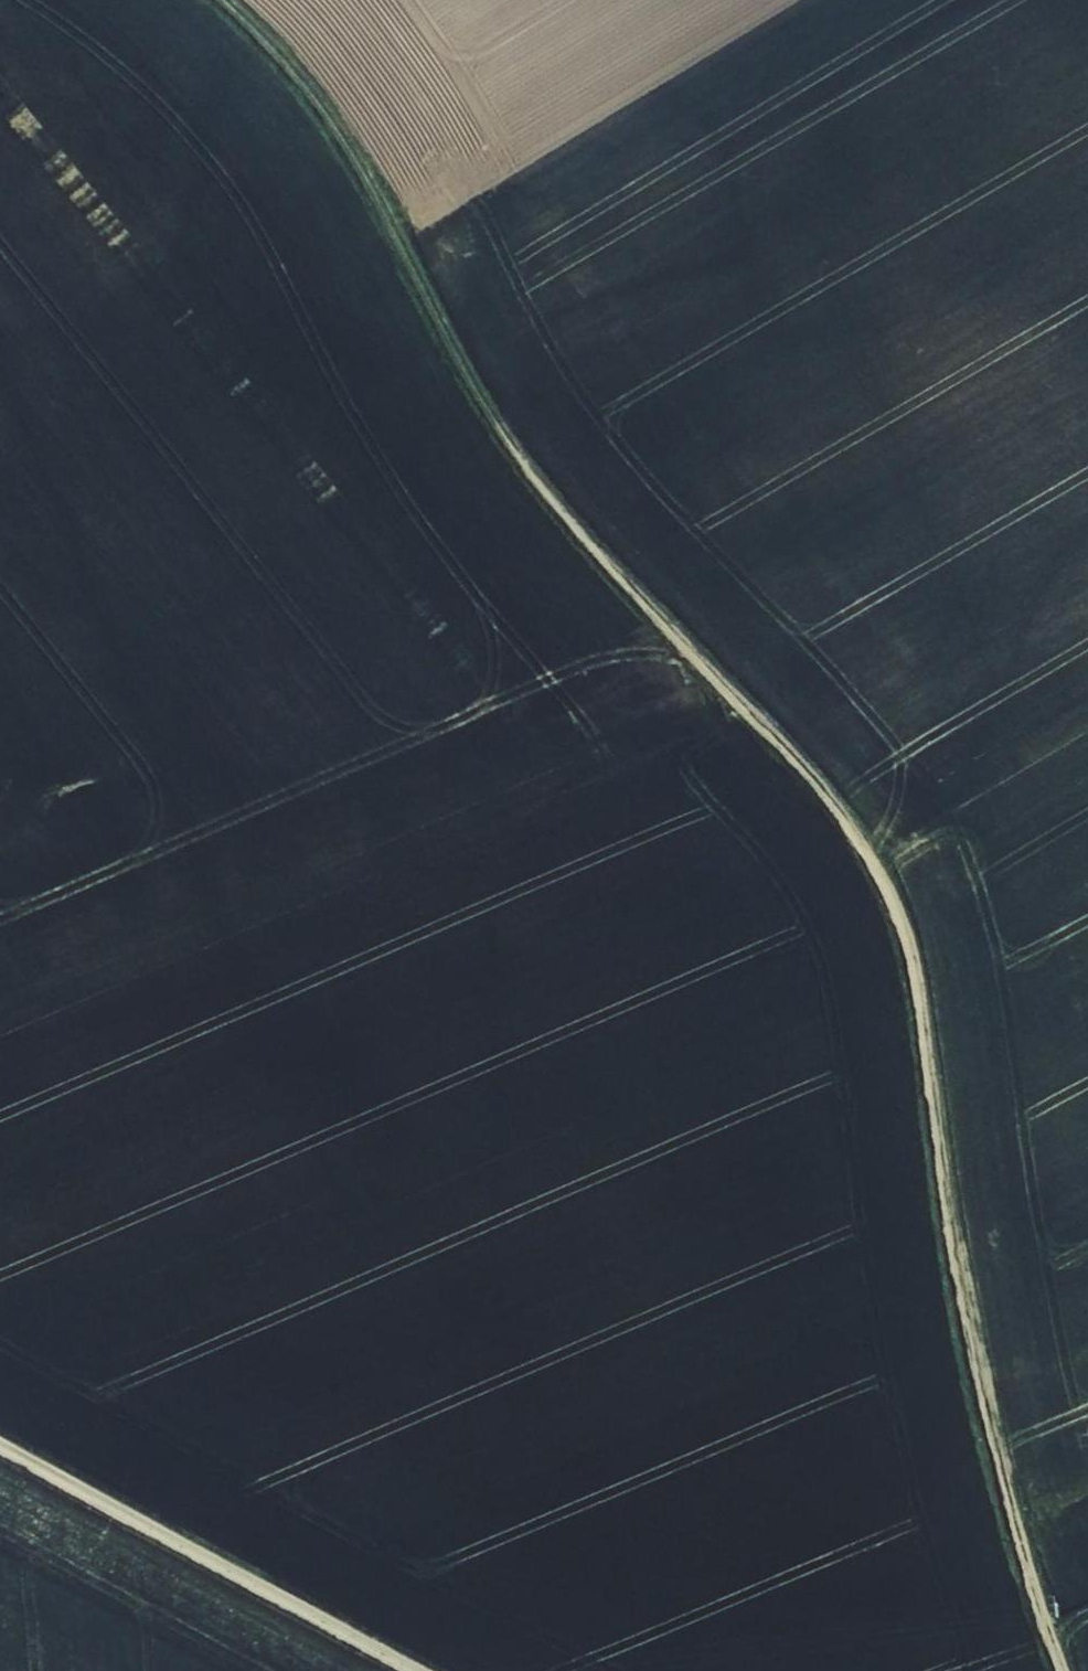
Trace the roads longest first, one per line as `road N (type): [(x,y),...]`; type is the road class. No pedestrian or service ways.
road 1 (track): [(1062,1670),(1017,1541),(969,1337),(914,972),(890,893),(827,796),(598,555),(500,432),(325,112),(224,0)]
road 2 (unclassified): [(0,1447),(415,1670)]

